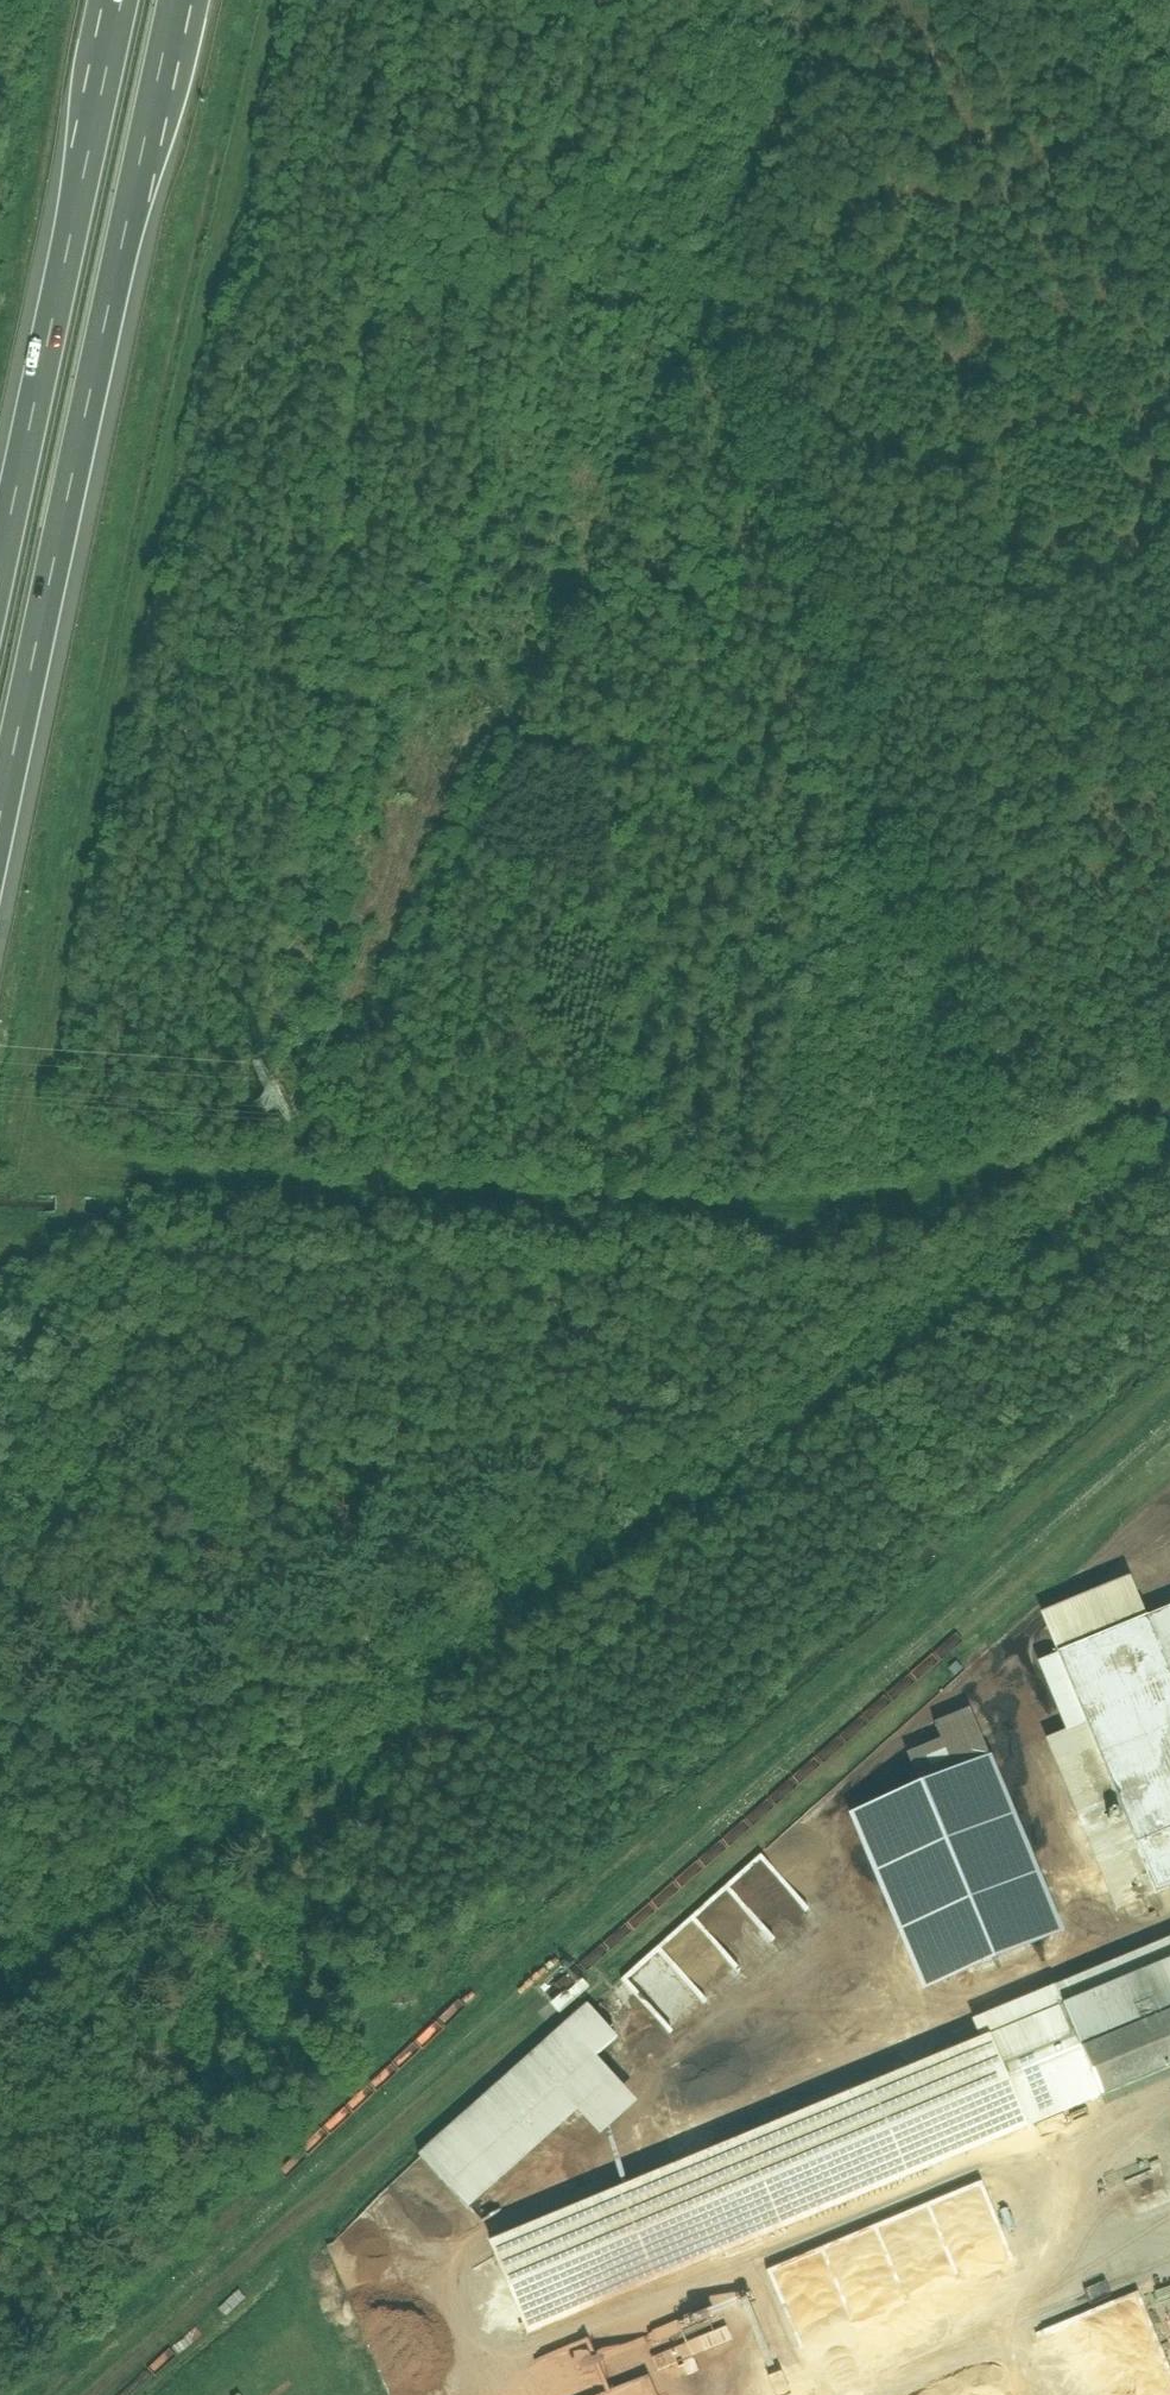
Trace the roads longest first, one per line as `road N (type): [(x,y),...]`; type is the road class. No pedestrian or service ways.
road 1 (motorway): [(0,817),(175,0)]
road 2 (motorway): [(122,0),(0,568)]

